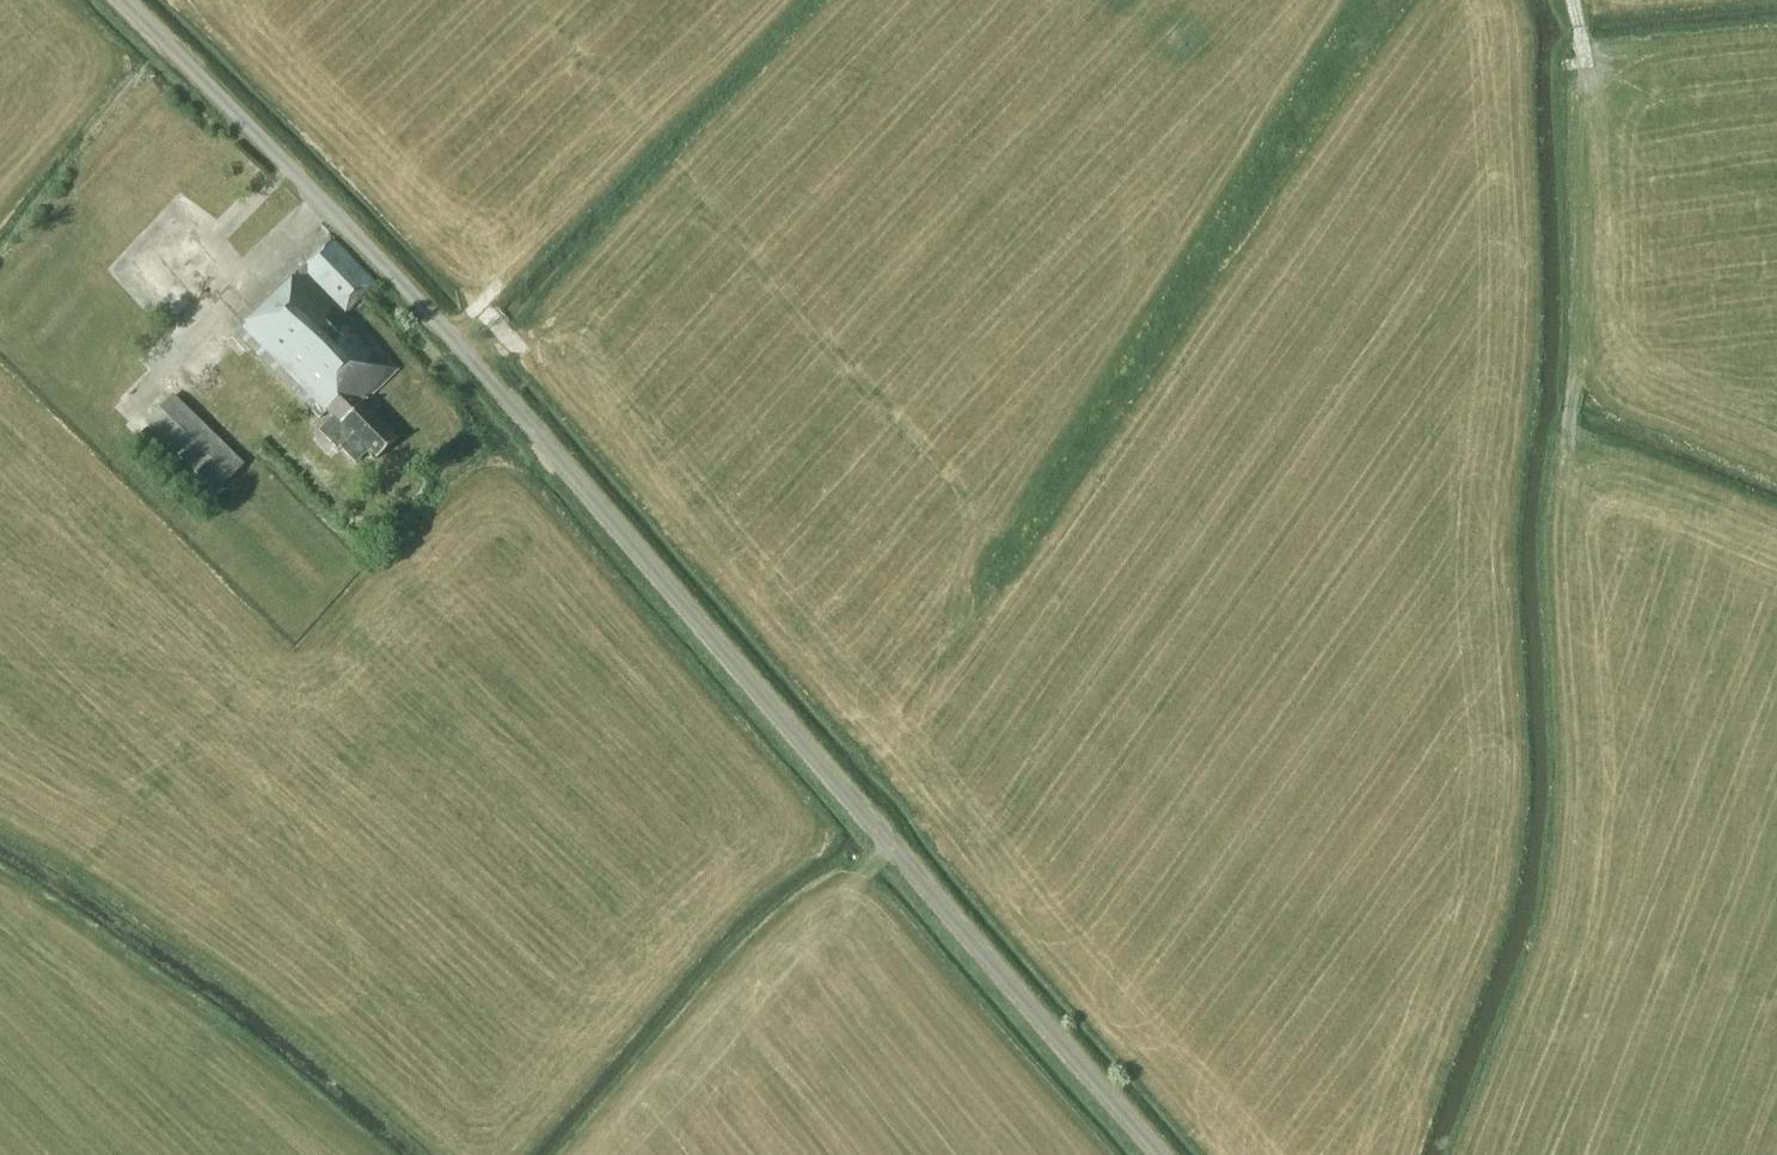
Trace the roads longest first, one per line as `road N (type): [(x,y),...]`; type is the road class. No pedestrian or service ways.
road 1 (unclassified): [(1163,1154),(510,400),(125,0)]

